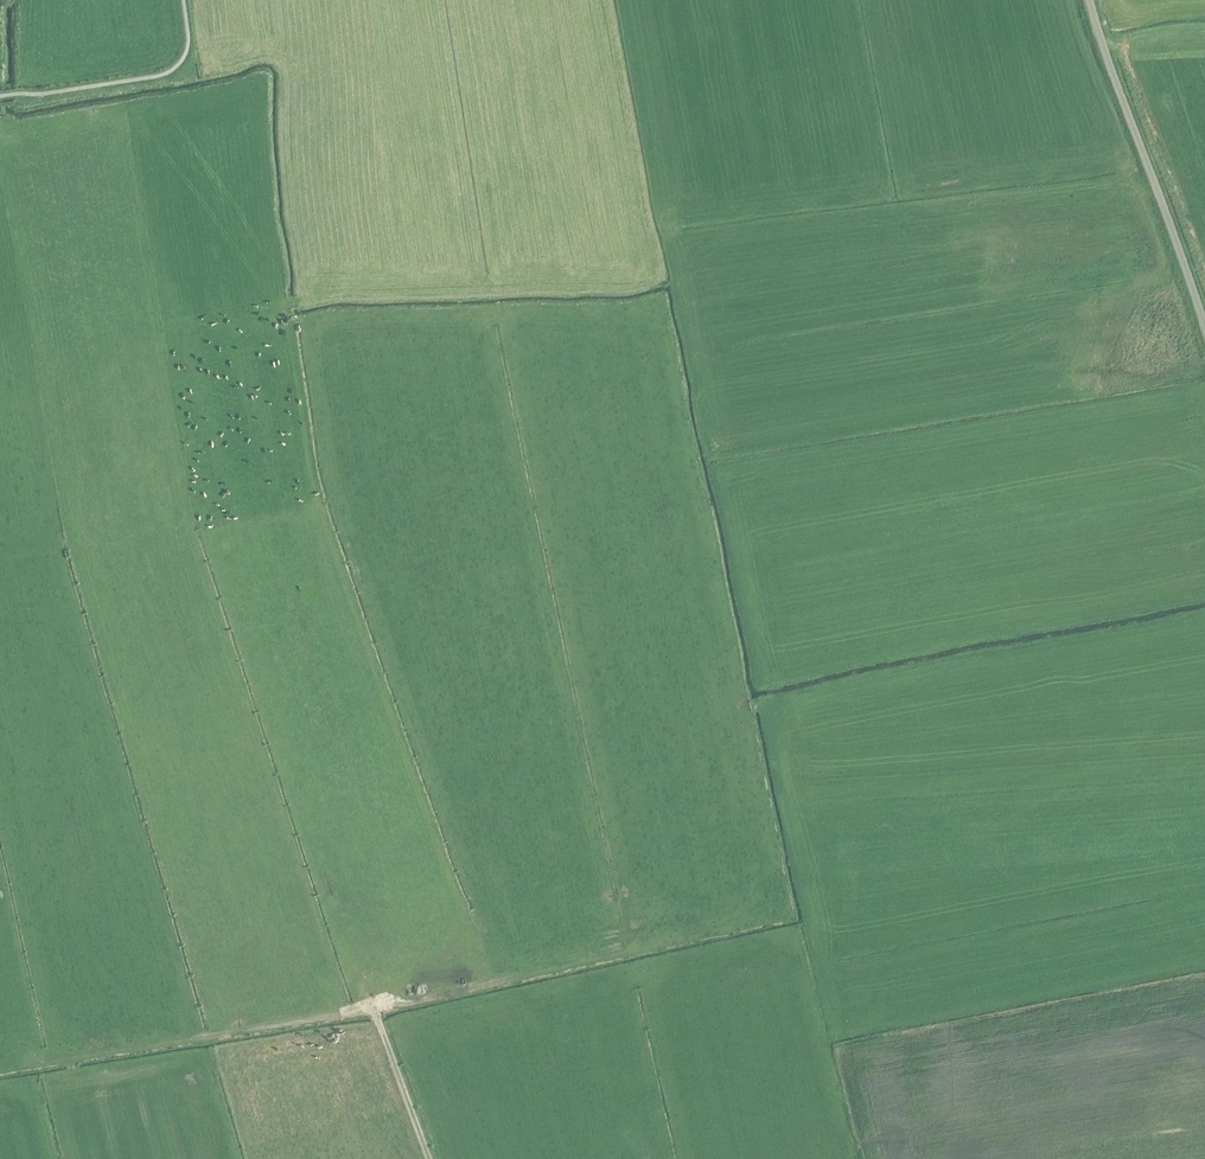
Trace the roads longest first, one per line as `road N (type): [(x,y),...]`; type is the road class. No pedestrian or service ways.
road 1 (track): [(513,981),(39,1067)]
road 2 (track): [(428,1158),(373,1011)]

